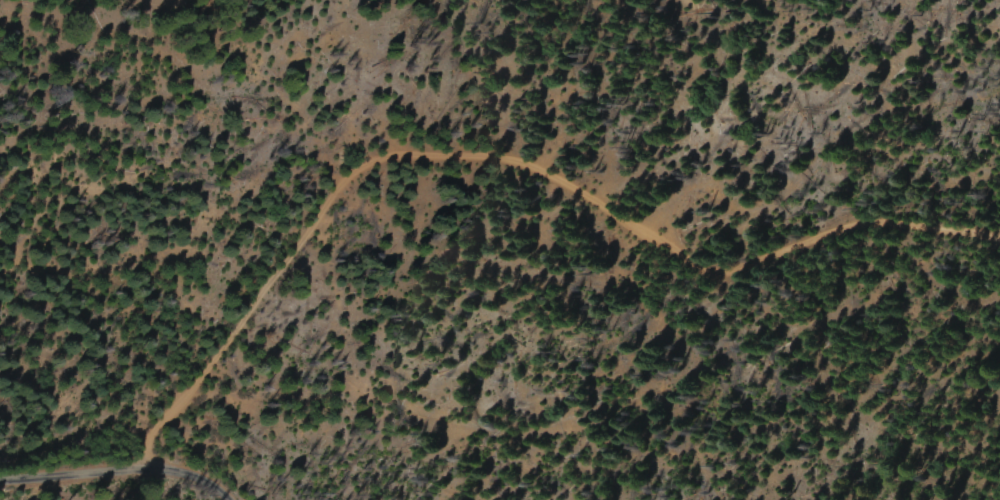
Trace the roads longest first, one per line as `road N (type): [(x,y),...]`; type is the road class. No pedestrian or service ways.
road 1 (track): [(137,470),(168,417),(353,172),(402,154),(524,166),(704,267),(746,262),(859,223),(999,242)]
road 2 (residential): [(228,499),(181,474),(137,470),(0,487)]

